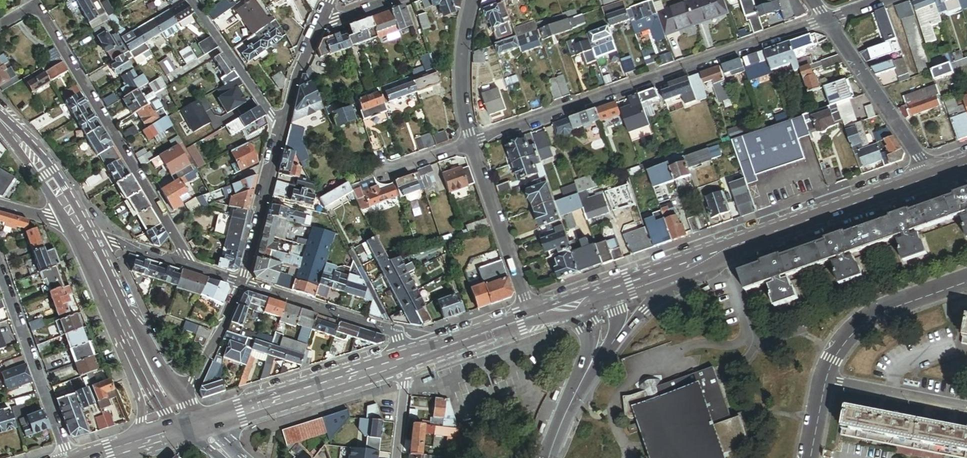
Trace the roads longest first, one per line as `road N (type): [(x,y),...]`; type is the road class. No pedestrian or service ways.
road 1 (residential): [(473,143),(827,19)]
road 2 (residential): [(35,5),(191,266)]
road 3 (tertiary): [(933,174),(670,271)]
road 4 (tertiary): [(407,358),(205,422)]
road 5 (residential): [(439,348),(241,283)]
road 6 (residential): [(68,457),(0,270)]
road 7 (residential): [(827,19),(933,174)]
road 8 (residential): [(473,143),(532,319)]
road 9 (residential): [(825,380),(839,349),(866,321),(966,282)]
road 10 (residential): [(241,283),(280,128)]
road 11 (residential): [(280,128),(190,0)]
road 12 (residential): [(473,0),(461,80),(473,143)]
road 13 (residential): [(825,380),(966,407)]
road 14 (tertiary): [(0,120),(83,234)]
road 15 (residential): [(179,397),(241,283)]
road 16 (tertiary): [(125,321),(142,413),(135,444)]
road 17 (residential): [(600,346),(548,457)]

